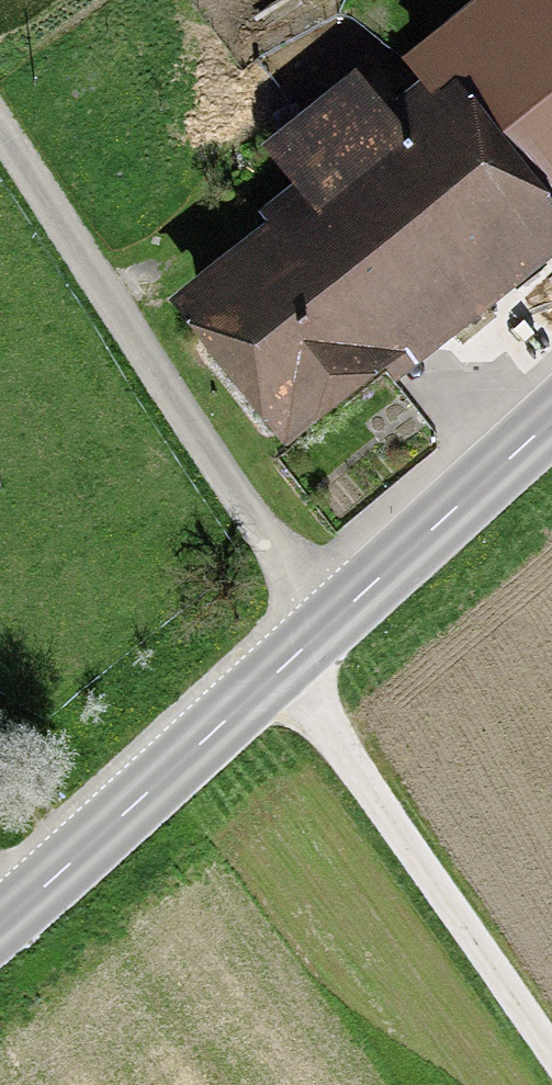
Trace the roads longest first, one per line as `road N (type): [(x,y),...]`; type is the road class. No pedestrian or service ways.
road 1 (secondary): [(551,422),(0,925)]
road 2 (track): [(0,125),(329,625)]
road 3 (track): [(551,1062),(284,666)]

